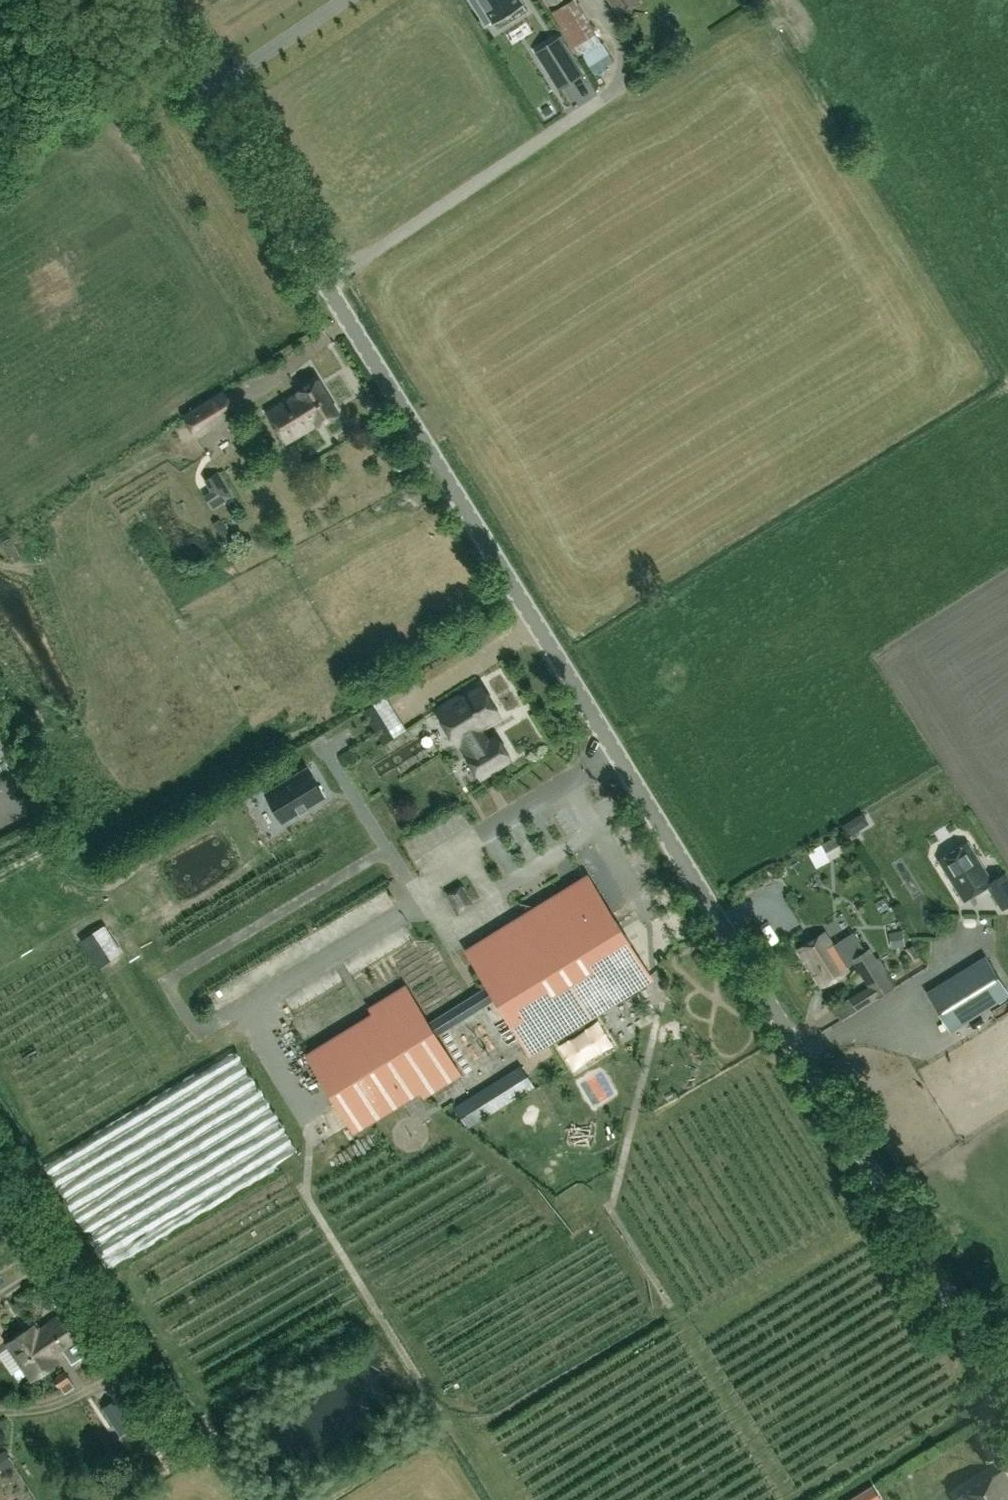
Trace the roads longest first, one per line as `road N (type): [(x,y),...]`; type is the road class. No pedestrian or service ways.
road 1 (tertiary): [(149,0),(1007,1385)]
road 2 (track): [(0,1144),(127,1352),(121,1367),(62,1402),(0,1411)]
road 3 (track): [(553,132),(326,283)]

